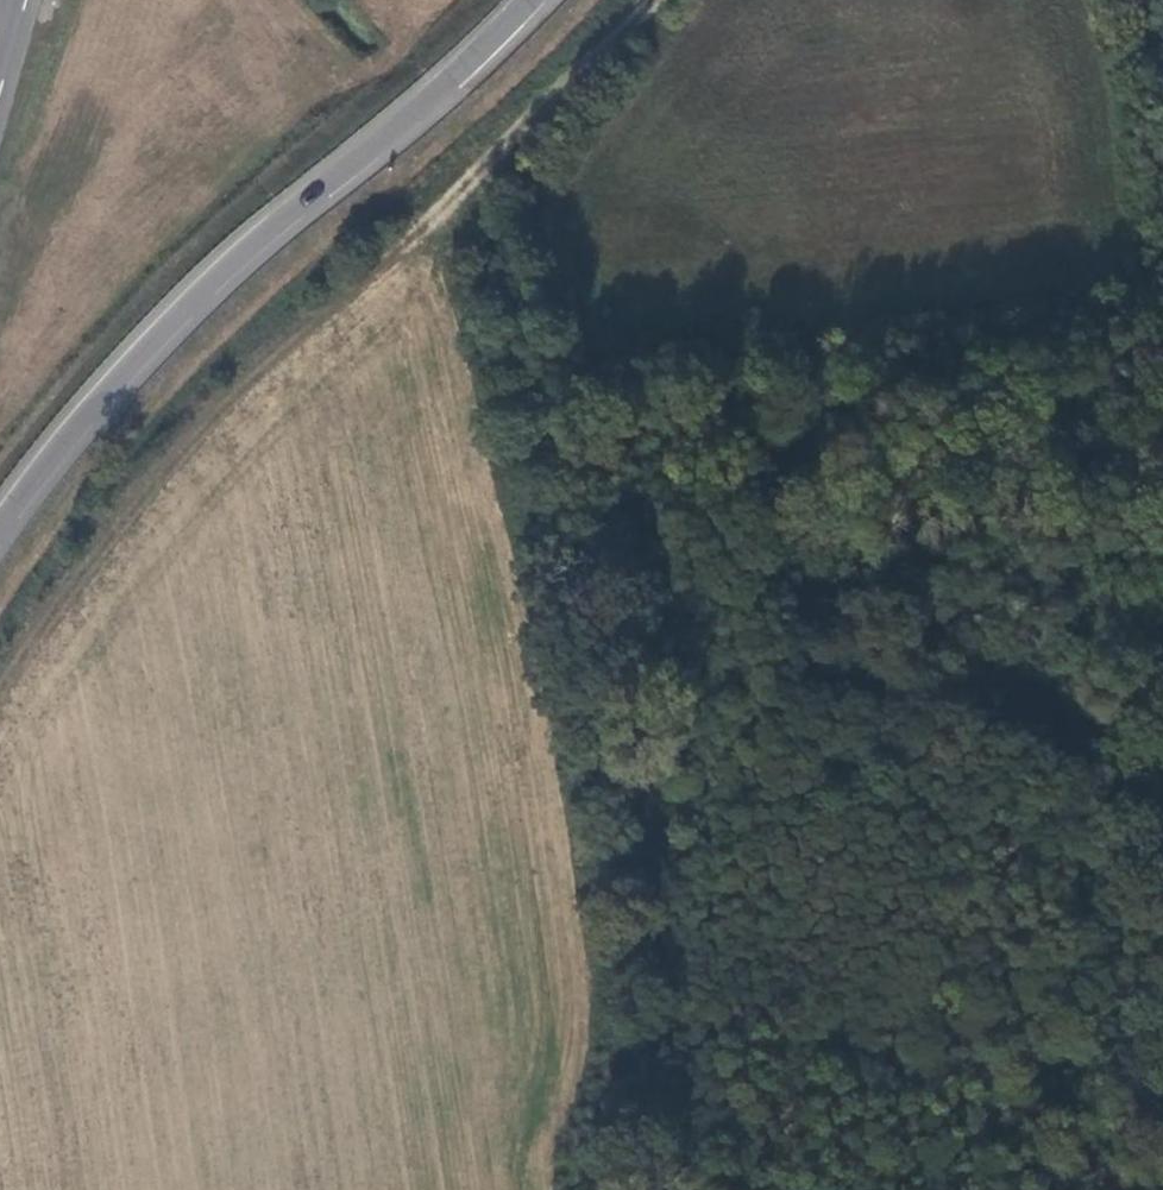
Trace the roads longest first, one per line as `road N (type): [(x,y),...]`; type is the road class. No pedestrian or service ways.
road 1 (trunk): [(0,524),(80,422),(213,279),(409,117),(530,0)]
road 2 (track): [(664,0),(428,200)]

